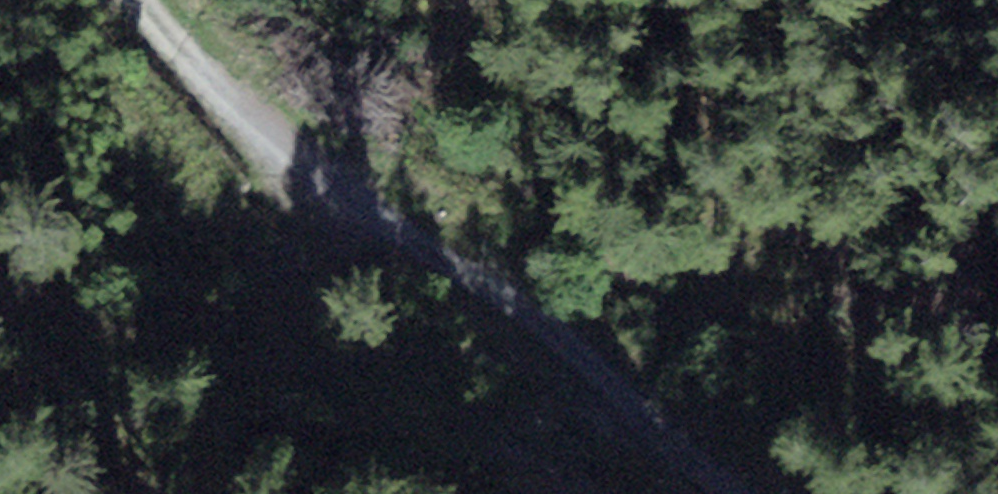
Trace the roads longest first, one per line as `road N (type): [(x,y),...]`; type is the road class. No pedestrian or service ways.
road 1 (track): [(150,0),(195,58),(291,150),(524,311),(706,469)]
road 2 (track): [(706,469),(18,299)]
road 3 (track): [(18,299),(153,493)]

